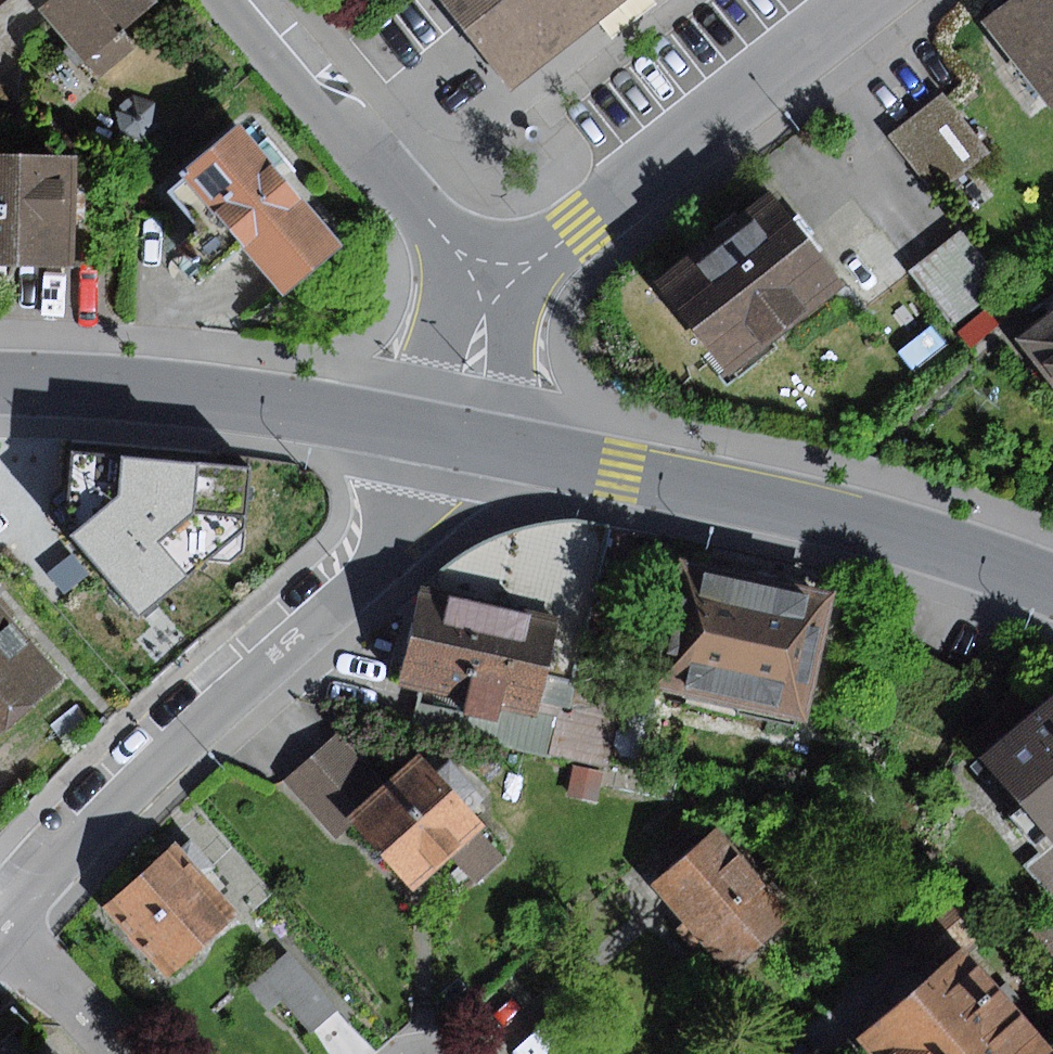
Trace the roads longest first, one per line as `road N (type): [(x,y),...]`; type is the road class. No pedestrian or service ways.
road 1 (residential): [(456,442),(420,513),(359,588),(0,925)]
road 2 (residential): [(1052,586),(840,519),(456,442)]
road 3 (residential): [(871,0),(580,231),(490,286)]
road 4 (residential): [(456,442),(292,412),(0,389)]
road 5 (residential): [(247,0),(490,286)]
road 6 (residential): [(490,286),(456,442)]

